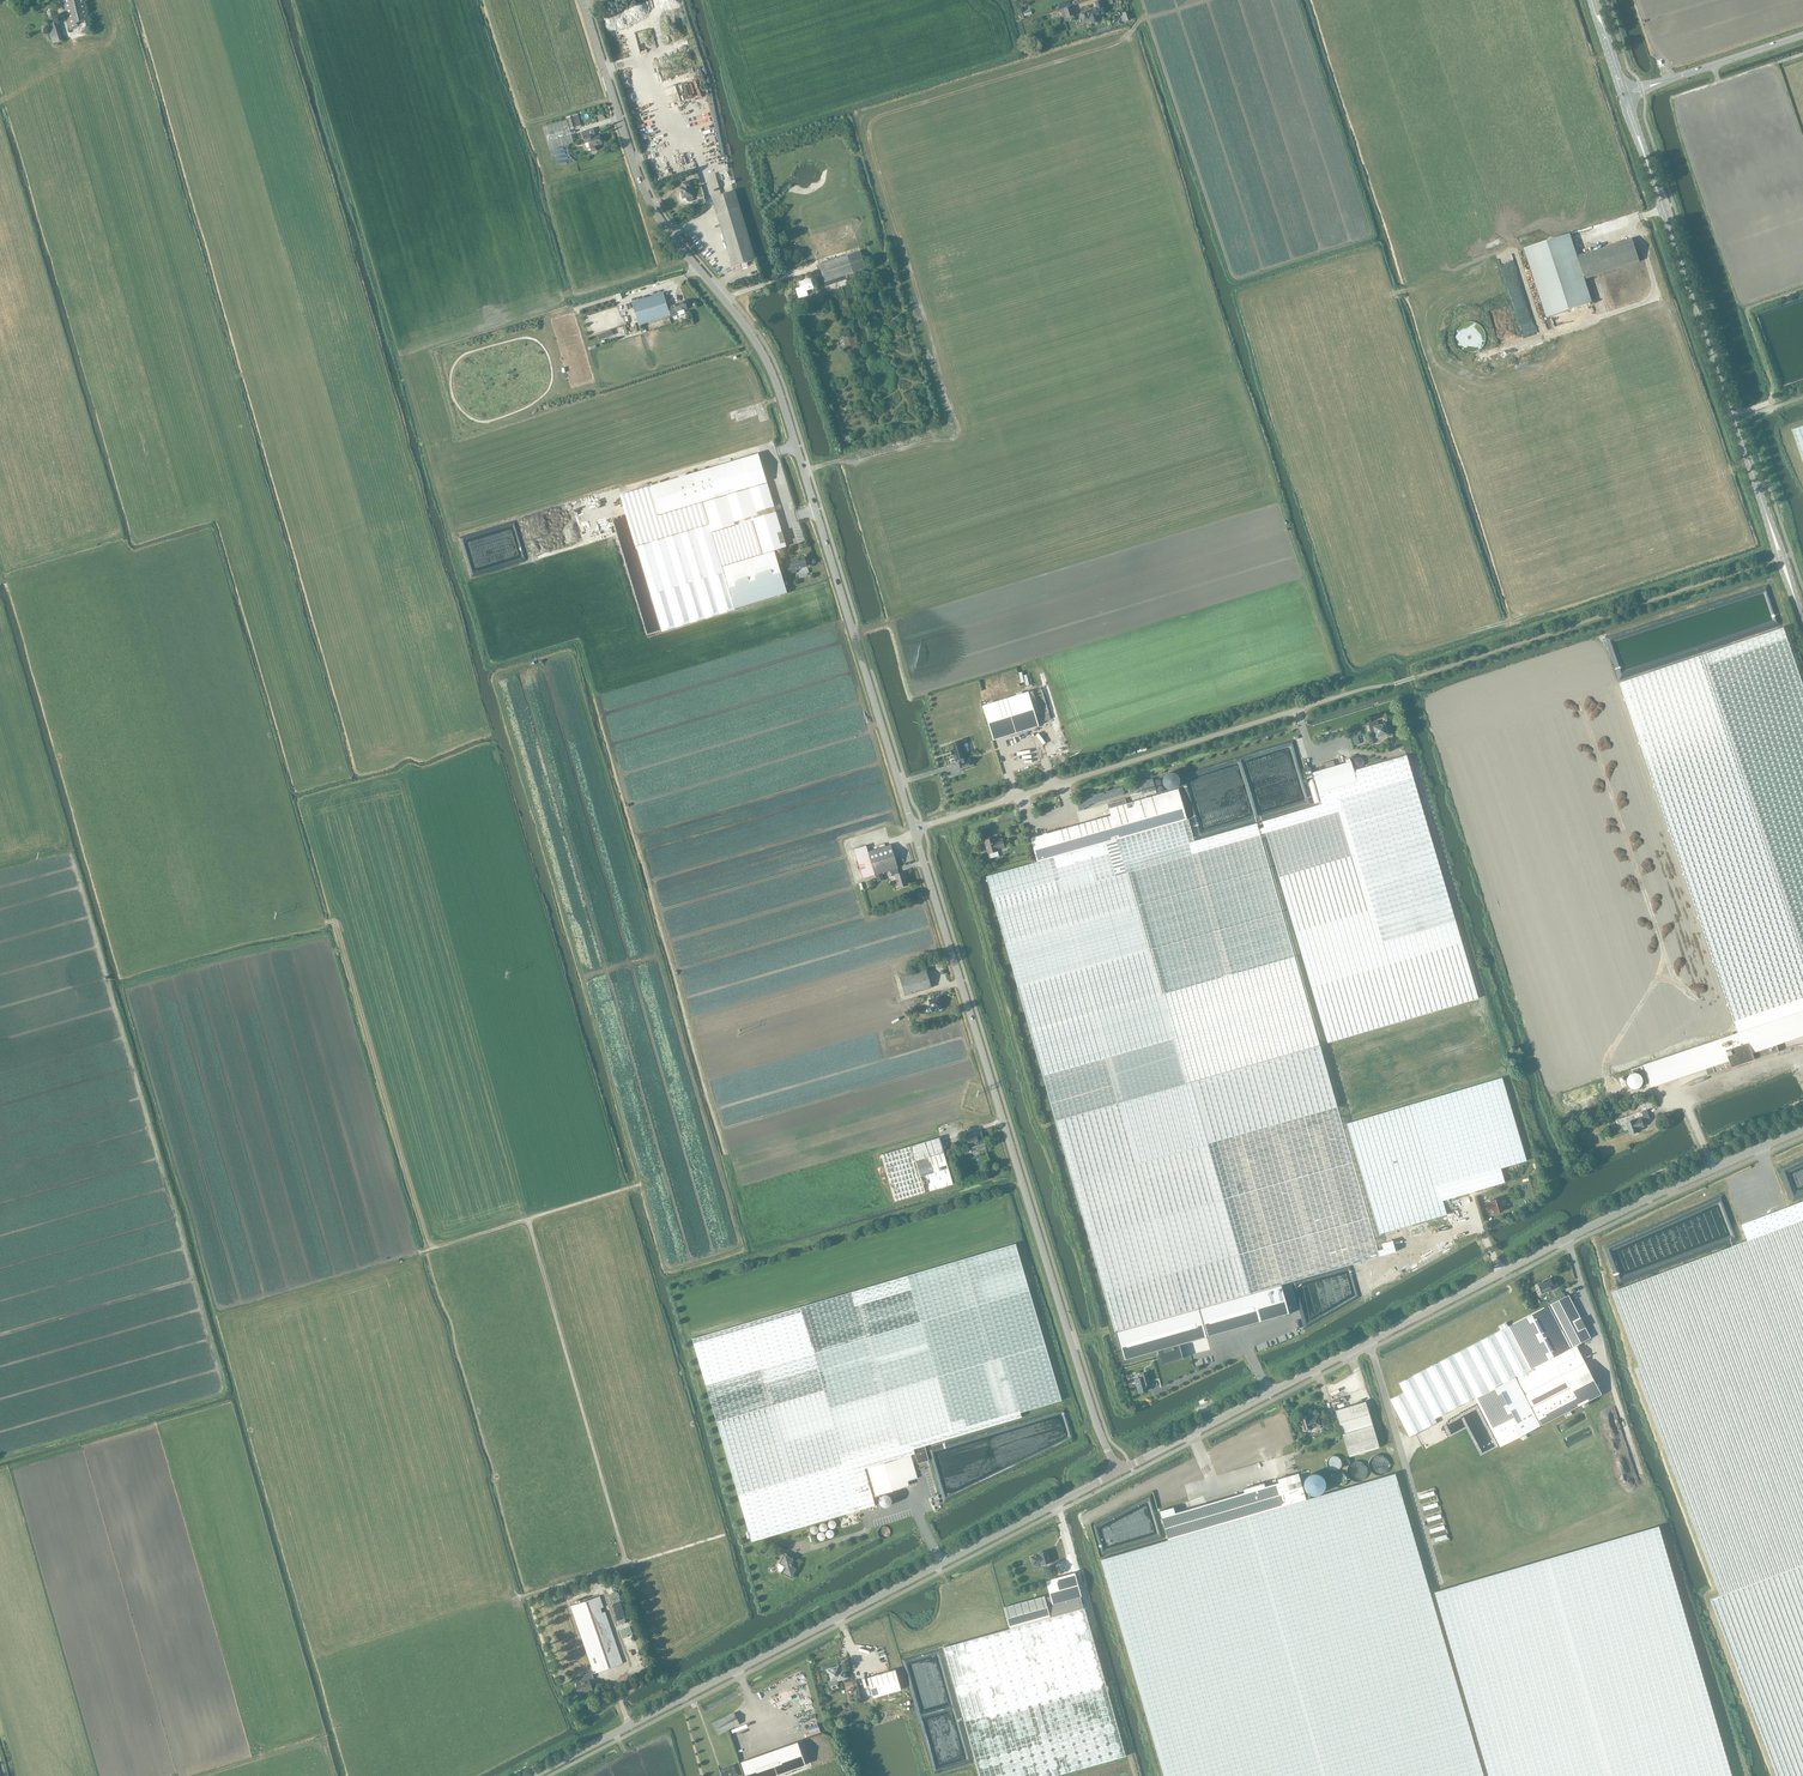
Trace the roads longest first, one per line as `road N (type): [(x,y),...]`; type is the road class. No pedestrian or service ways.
road 1 (unclassified): [(913,829),(769,363),(651,206),(582,0)]
road 2 (track): [(1142,18),(1128,34),(1131,49),(1224,347),(1211,358),(957,438),(803,470)]
road 3 (tertiary): [(1117,1473),(1600,1222),(1802,1129)]
road 4 (unclassified): [(1117,1473),(913,829)]
road 5 (tertiary): [(532,1775),(1117,1473)]
road 6 (tertiary): [(1802,624),(1623,94)]
road 7 (residential): [(913,829),(1314,704)]
road 8 (tertiary): [(1623,94),(1802,34)]

